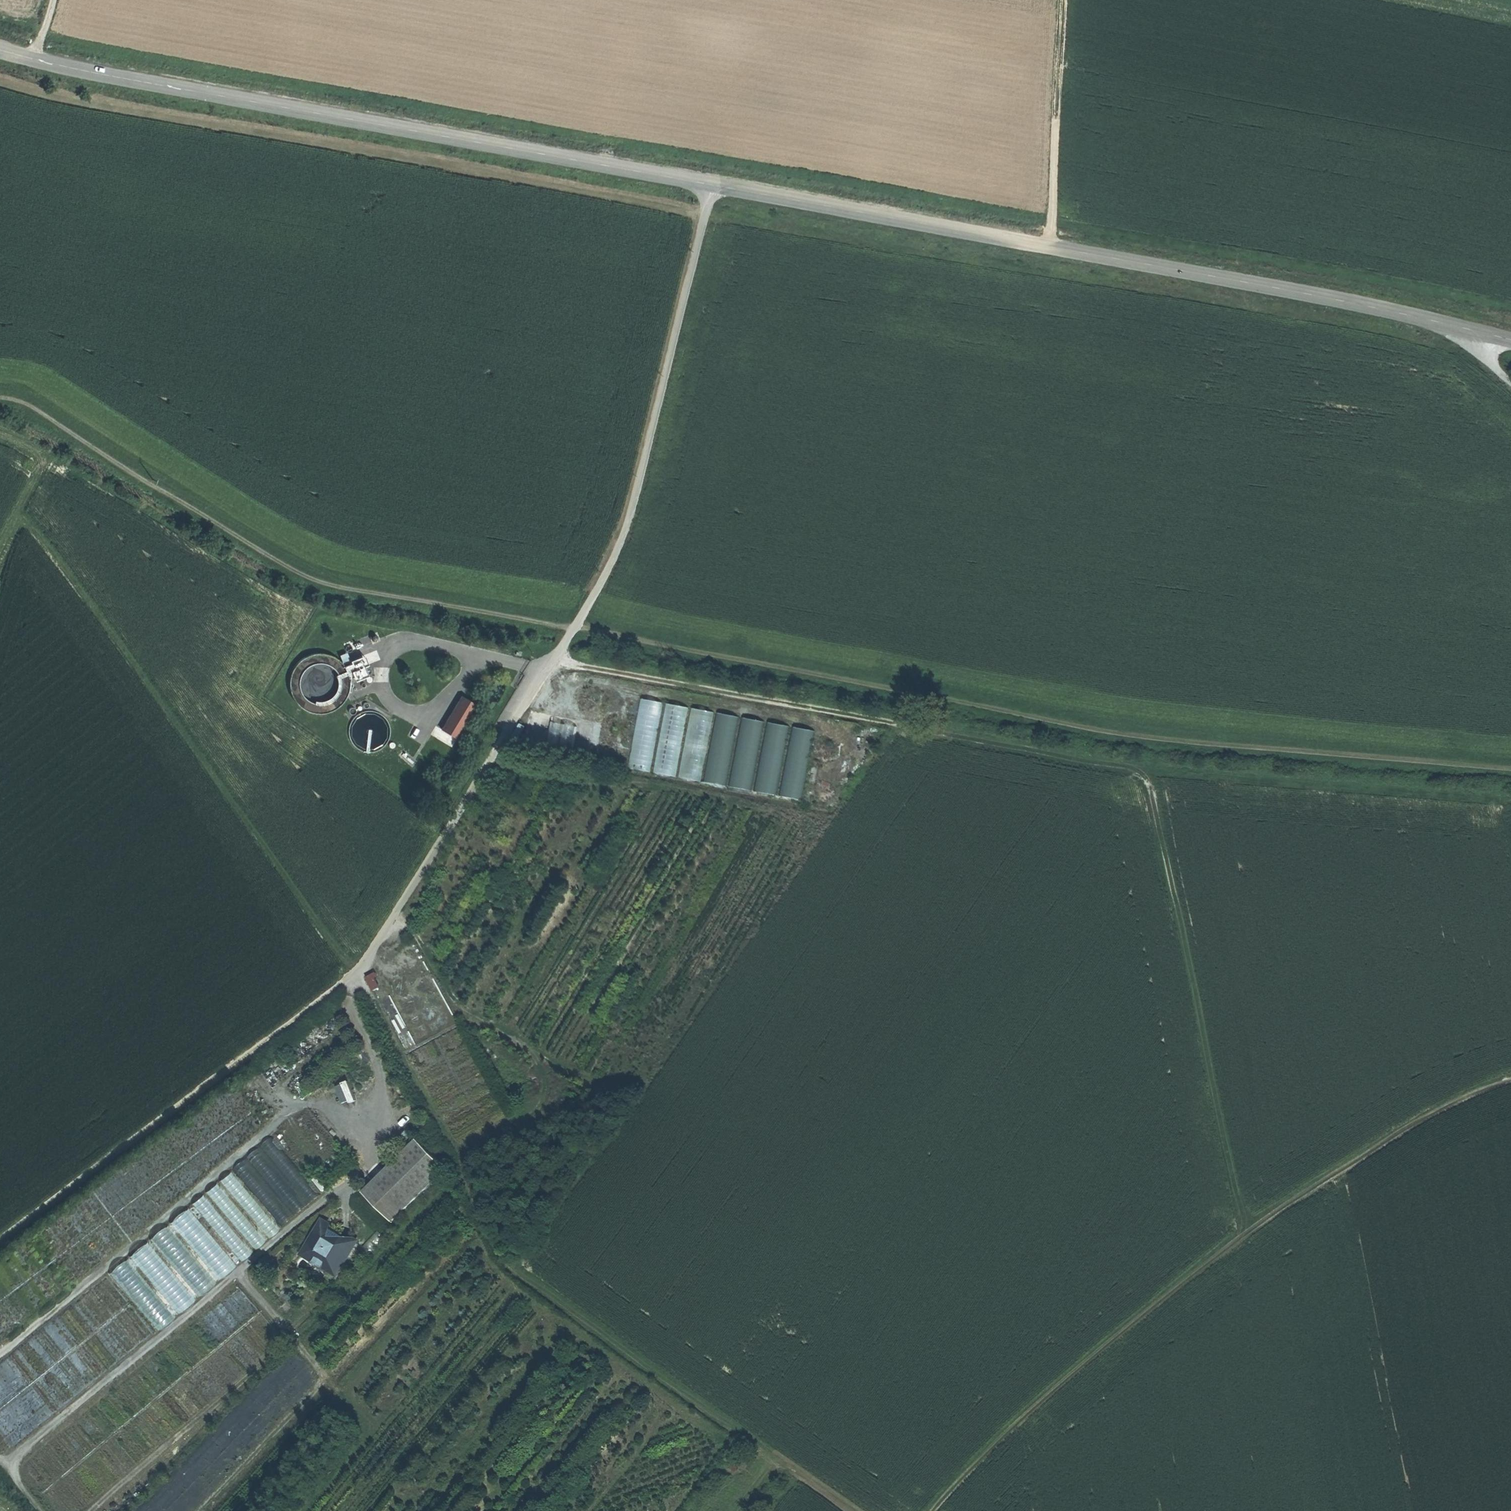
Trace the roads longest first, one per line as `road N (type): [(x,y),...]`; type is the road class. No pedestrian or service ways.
road 1 (track): [(0,398),(29,407),(299,575),(339,589),(1103,734),(1510,771)]
road 2 (track): [(848,1510),(508,1265),(370,1002),(51,549),(19,519)]
road 3 (track): [(1242,1234),(1144,775),(554,662)]
road 4 (unclassified): [(712,186),(621,543),(352,979)]
road 5 (tertiary): [(1510,341),(712,186)]
road 6 (track): [(1510,1081),(1452,1104),(1242,1234),(1023,1419),(929,1510)]
road 7 (tertiary): [(712,186),(0,51)]
road 8 (track): [(352,979),(0,1245)]
road 9 (track): [(1065,0),(1049,250)]
road 10 (track): [(0,555),(40,457),(0,435)]

